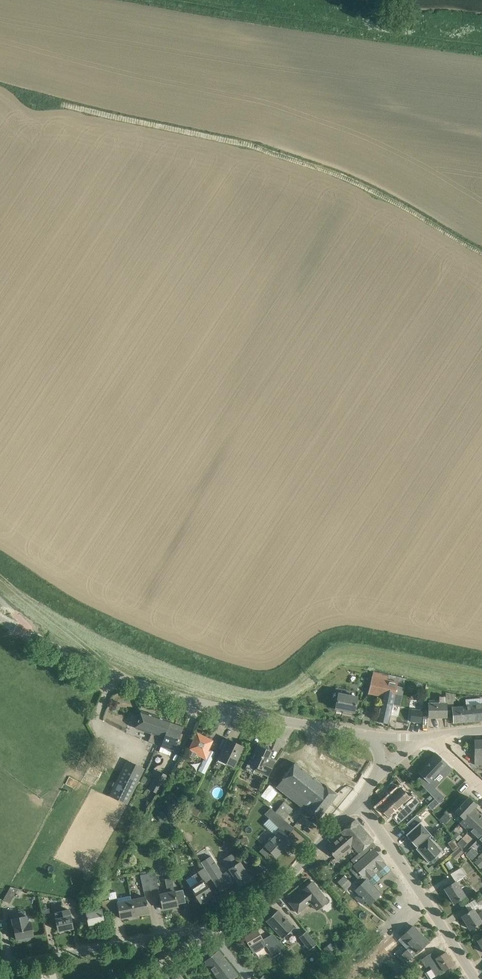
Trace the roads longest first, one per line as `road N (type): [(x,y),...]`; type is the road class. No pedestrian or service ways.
road 1 (track): [(50,618),(255,695),(290,688),(343,649),(481,672)]
road 2 (track): [(57,103),(244,143),(332,172),(481,252)]
road 3 (tertiary): [(371,734),(136,684),(0,618)]
road 4 (tertiary): [(475,978),(360,800)]
road 5 (unclassified): [(0,966),(204,933)]
road 6 (unclassified): [(204,933),(280,884),(360,800)]
road 7 (track): [(117,677),(0,575)]

